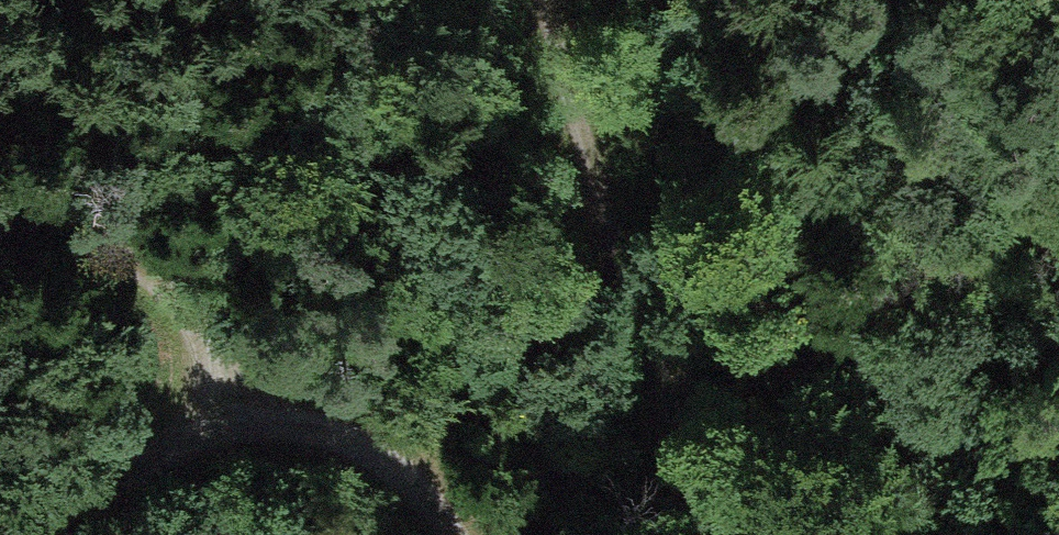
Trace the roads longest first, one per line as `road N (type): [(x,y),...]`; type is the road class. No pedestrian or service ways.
road 1 (track): [(16,534),(214,428),(203,349),(181,301),(142,259),(72,236),(0,236)]
road 2 (track): [(707,534),(547,0)]
road 3 (track): [(214,428),(291,418),(345,434),(395,461),(431,498),(450,534)]
road 4 (track): [(912,0),(979,131),(1058,179)]

